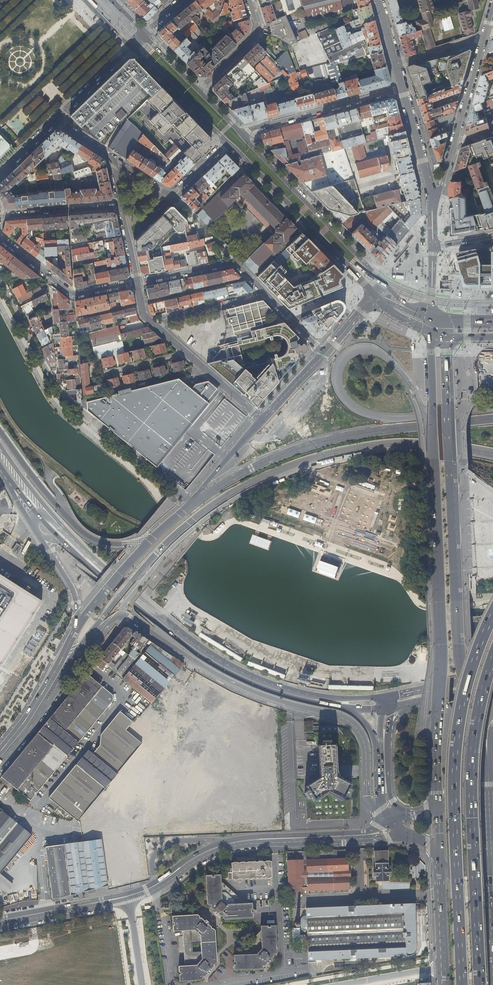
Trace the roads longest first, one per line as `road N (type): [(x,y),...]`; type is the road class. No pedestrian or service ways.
road 1 (secondary): [(5,750),(105,620),(117,616),(252,692),(347,719),(367,746),(369,798),(379,808)]
road 2 (primary): [(430,332),(438,807)]
road 3 (motorway): [(492,617),(467,691),(456,753),(462,984)]
road 4 (primary): [(464,678),(446,337)]
road 5 (motorway): [(480,984),(473,766),(492,662)]
road 6 (secondary): [(104,574),(210,658),(321,701)]
road 7 (primary): [(154,890),(239,846),(395,836)]
road 8 (tertiary): [(226,142),(374,298)]
road 9 (secondary): [(159,534),(125,543),(83,533),(0,431)]
road 10 (tertiary): [(382,280),(241,134)]
road 11 (residential): [(241,134),(403,88)]
road 12 (primary): [(393,821),(367,831),(236,839)]
road 13 (residential): [(136,283),(73,295),(0,237)]
road 14 (residential): [(267,295),(235,262),(136,283)]
road 15 (residential): [(226,142),(171,193),(112,158)]
road 16 (secondary): [(75,631),(5,750)]
road 17 (tertiary): [(131,47),(226,142)]
road 18 (residential): [(403,88),(433,216)]
road 19 (primary): [(0,925),(128,900)]
road 20 (secondary): [(159,534),(75,631)]
road 21 (primary): [(126,894),(0,917)]
road 22 (residential): [(121,204),(0,215)]

